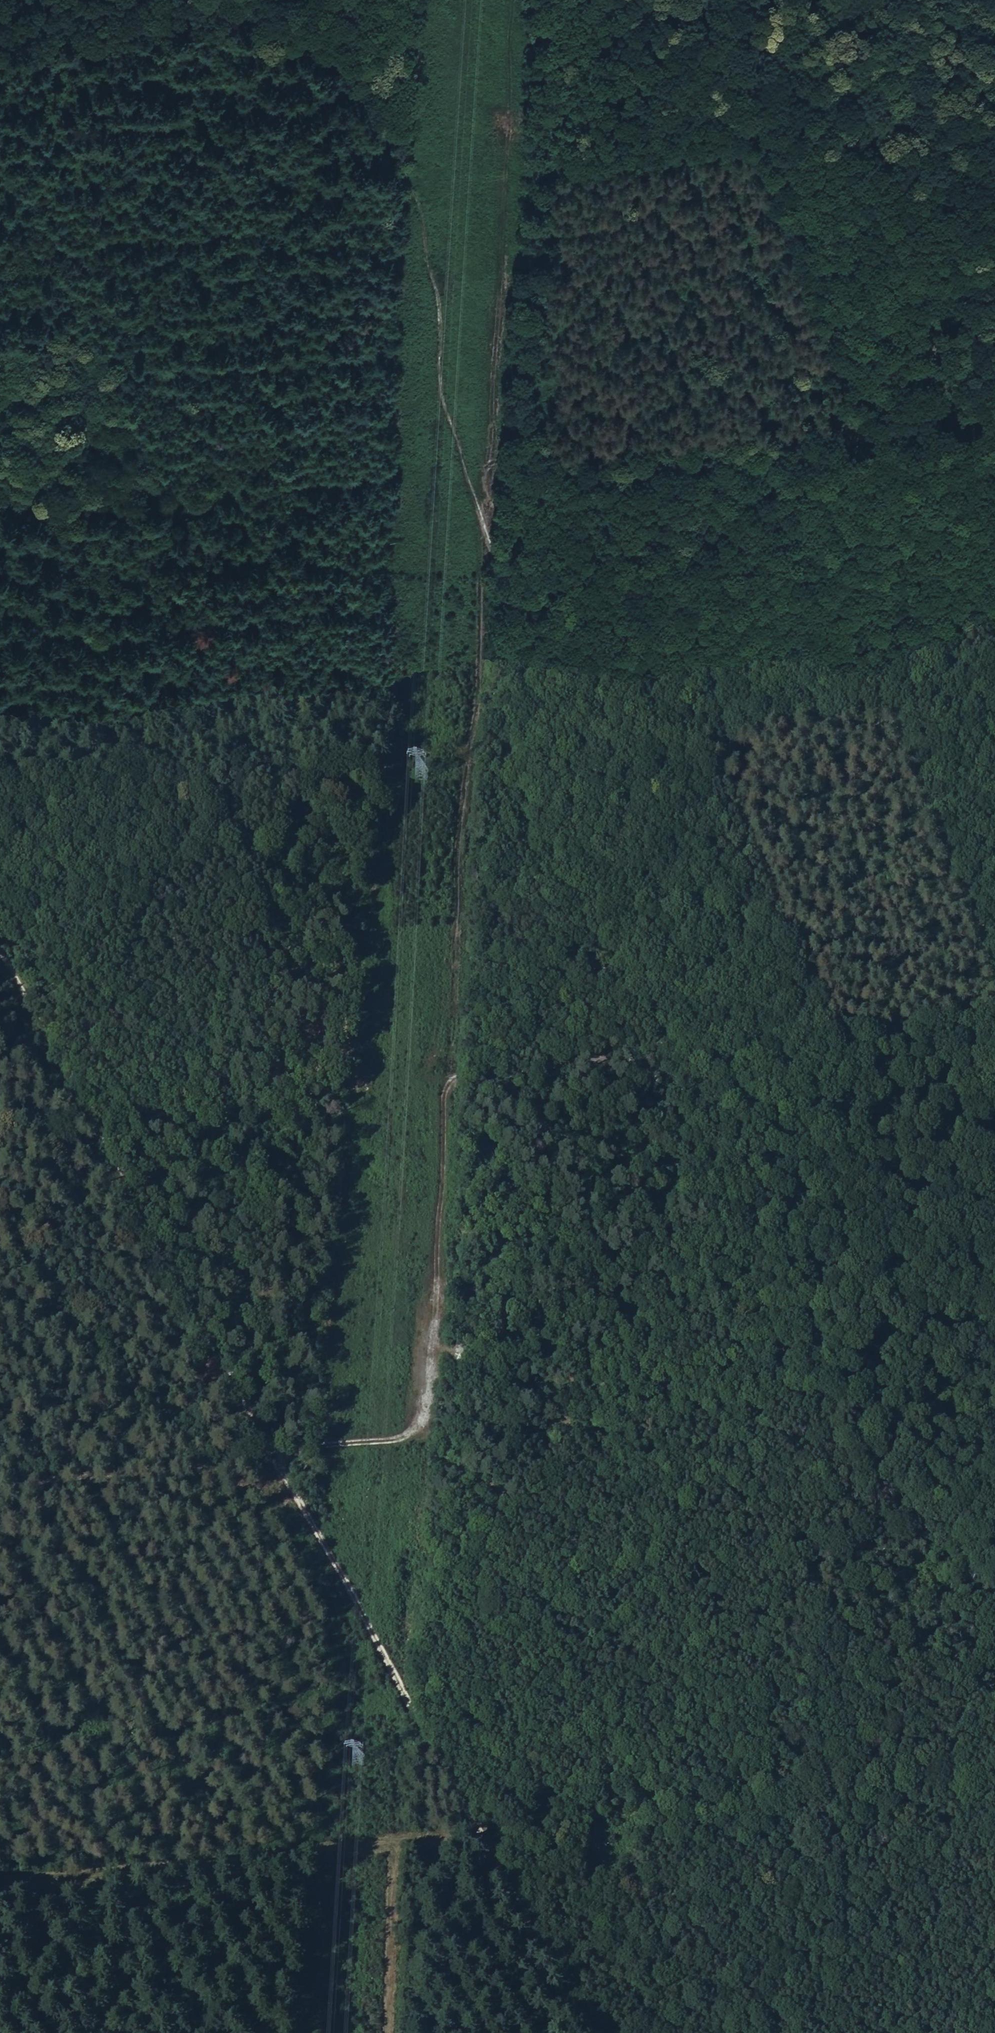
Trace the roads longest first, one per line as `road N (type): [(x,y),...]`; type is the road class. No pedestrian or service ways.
road 1 (track): [(574,2032),(0,960)]

